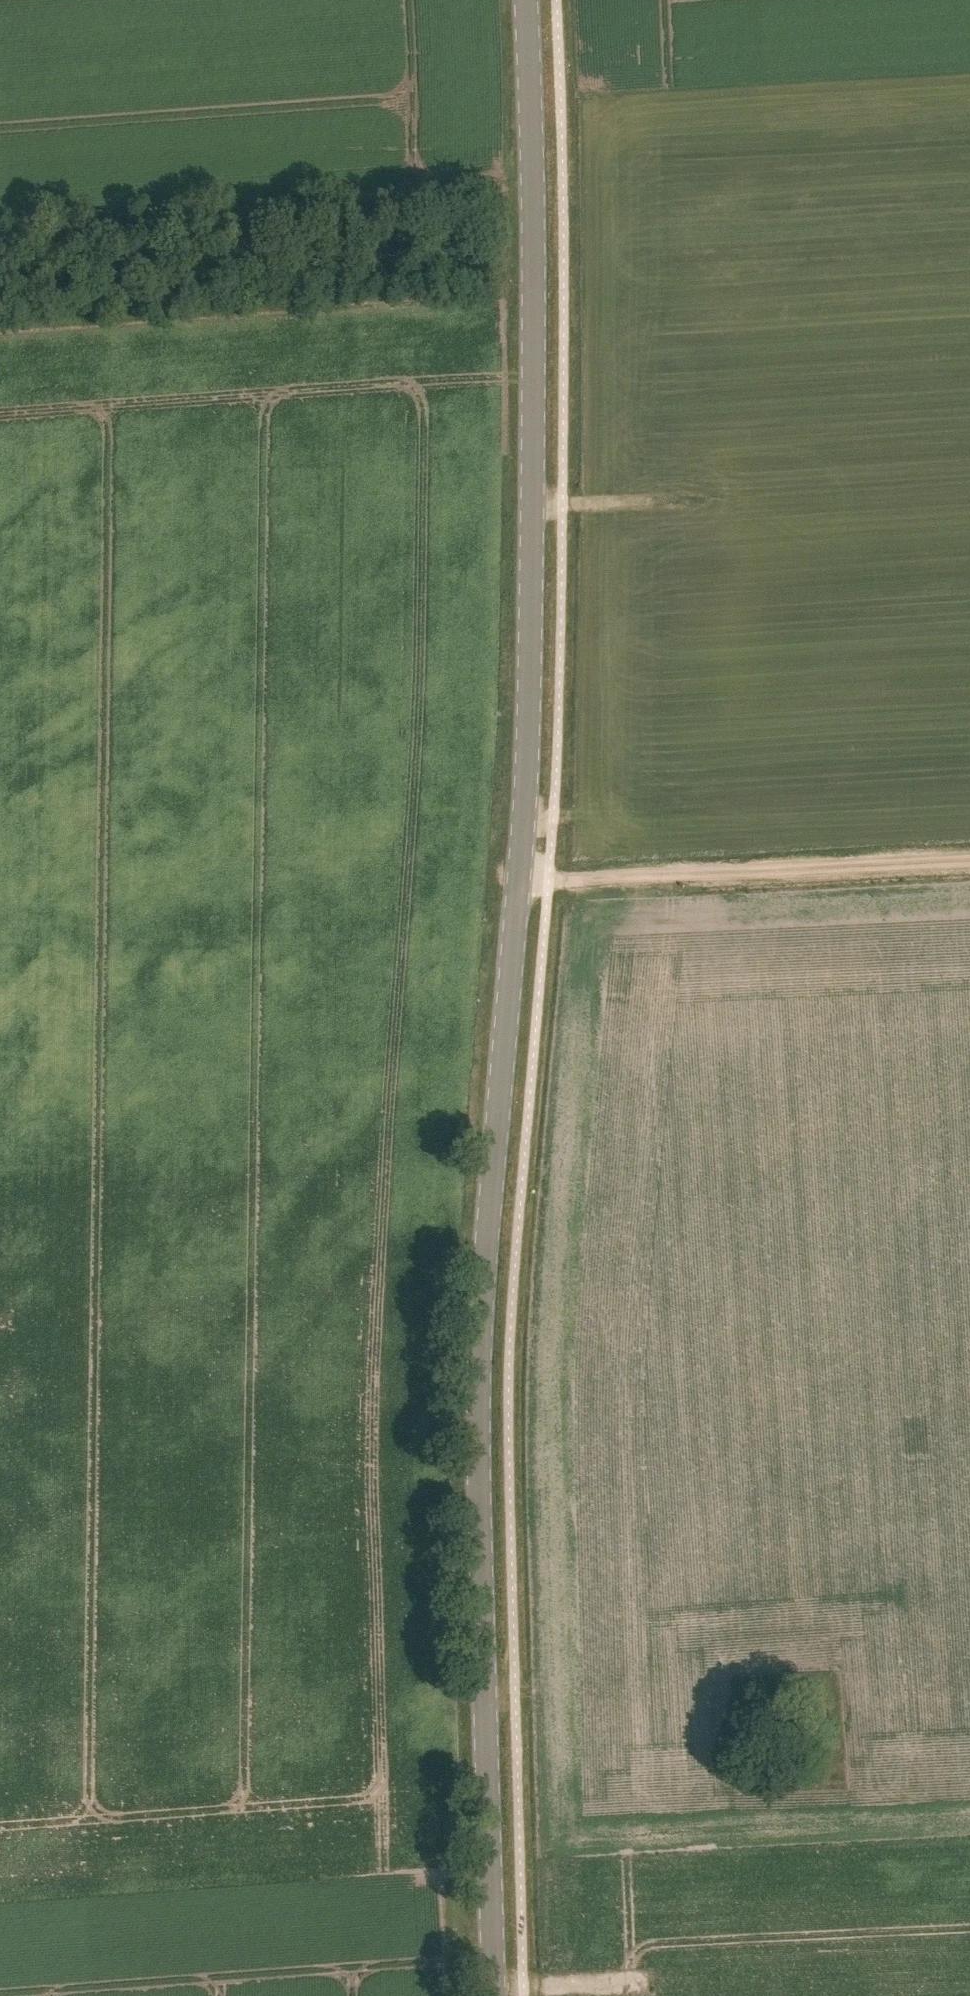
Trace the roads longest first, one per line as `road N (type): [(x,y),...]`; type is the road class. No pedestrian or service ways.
road 1 (tertiary): [(493,1995),(480,1400),(518,879),(531,505),(526,0)]
road 2 (track): [(533,193),(0,241)]
road 3 (track): [(550,879),(969,859)]

